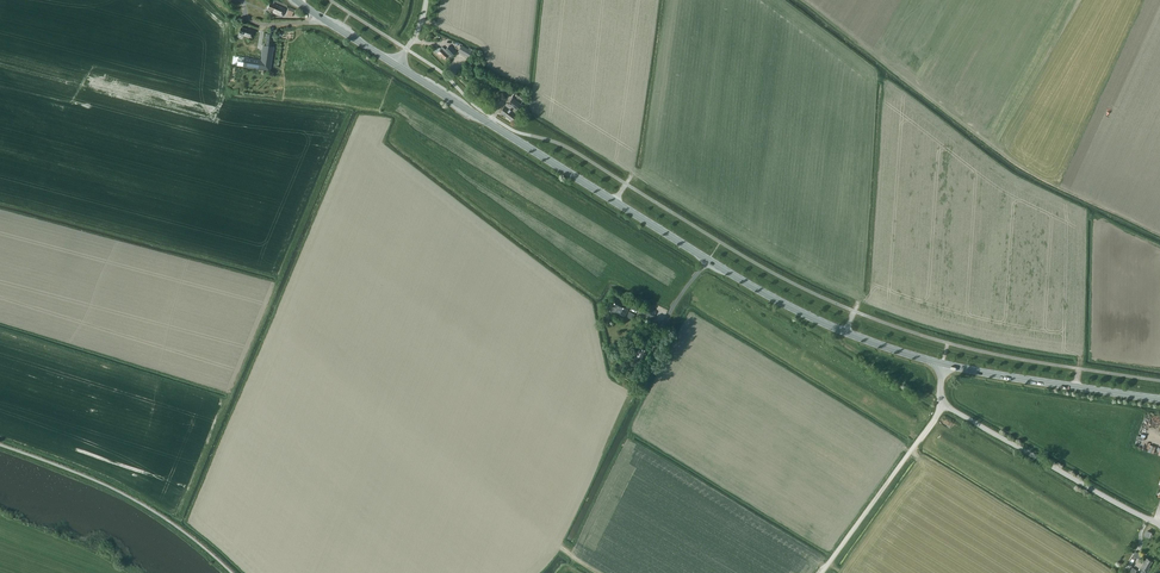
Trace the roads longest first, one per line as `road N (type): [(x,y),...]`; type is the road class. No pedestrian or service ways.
road 1 (primary): [(943,363),(774,298),(396,64)]
road 2 (unclassified): [(1159,522),(944,404),(943,363)]
road 3 (primary): [(1159,399),(943,363)]

